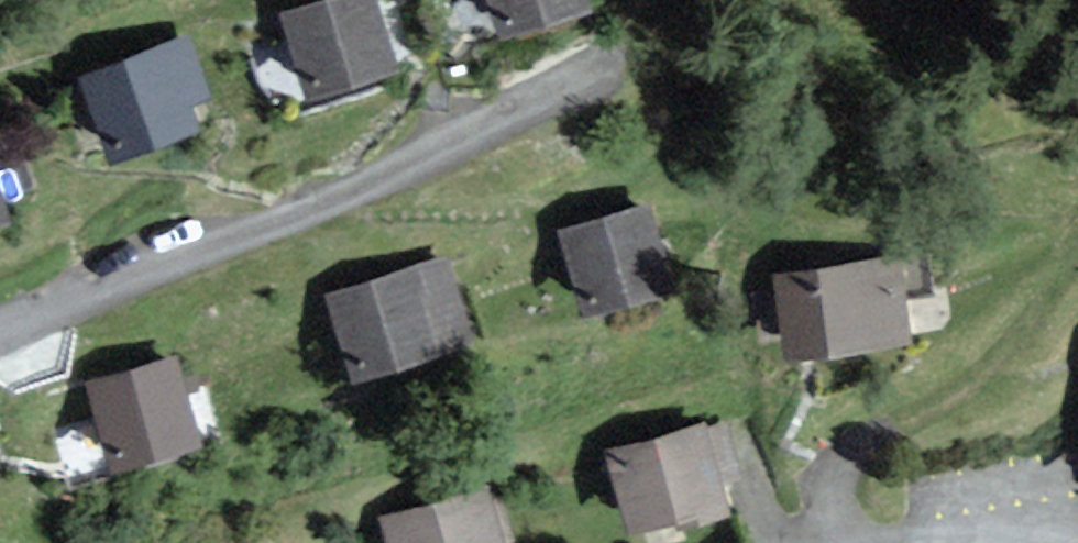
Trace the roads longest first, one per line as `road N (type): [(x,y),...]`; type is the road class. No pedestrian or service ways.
road 1 (residential): [(0,329),(344,196),(609,64)]

